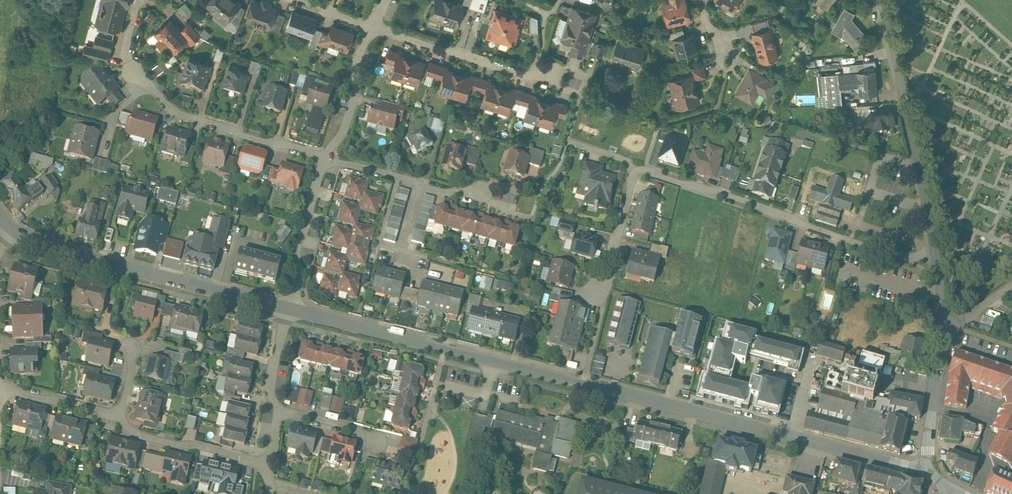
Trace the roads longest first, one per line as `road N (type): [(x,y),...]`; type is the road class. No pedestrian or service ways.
road 1 (residential): [(287,308),(926,471)]
road 2 (residential): [(937,268),(642,170)]
road 3 (residential): [(323,159),(176,114),(125,57),(141,0)]
road 4 (residential): [(10,229),(287,308)]
road 5 (residential): [(937,268),(875,0)]
road 6 (residential): [(371,26),(539,78)]
road 7 (residential): [(484,198),(323,159)]
road 8 (residential): [(118,414),(127,431),(263,464)]
road 9 (residential): [(323,159),(287,308)]
road 10 (residential): [(926,471),(945,326)]
road 11 (residential): [(371,26),(341,136),(323,159)]
road 12 (residential): [(642,170),(602,294)]
road 13 (residential): [(0,390),(118,414)]

